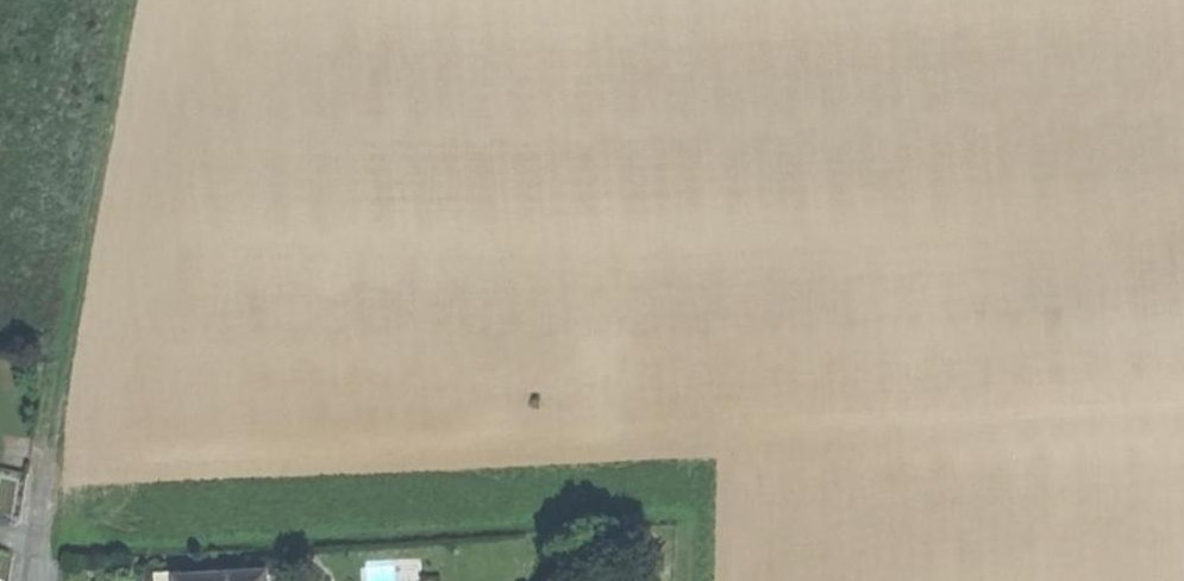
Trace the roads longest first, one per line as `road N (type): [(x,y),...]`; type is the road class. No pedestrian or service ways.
road 1 (track): [(131,0),(48,456),(39,564)]

